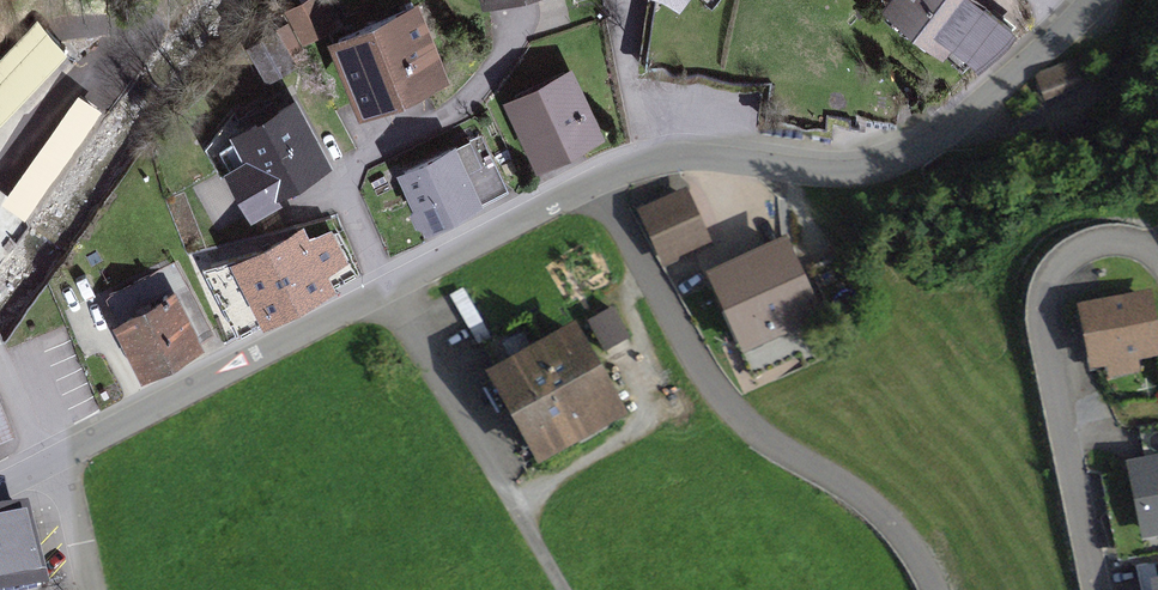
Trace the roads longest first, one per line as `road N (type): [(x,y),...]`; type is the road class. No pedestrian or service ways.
road 1 (tertiary): [(1082,12),(969,115),(906,157),(843,171),(703,154),(648,161),(391,289)]
road 2 (tertiary): [(391,289),(0,484)]
road 3 (residential): [(391,289),(347,202),(347,177),(362,160),(466,101),(500,60),(513,13)]
road 4 (residential): [(391,289),(569,589)]

